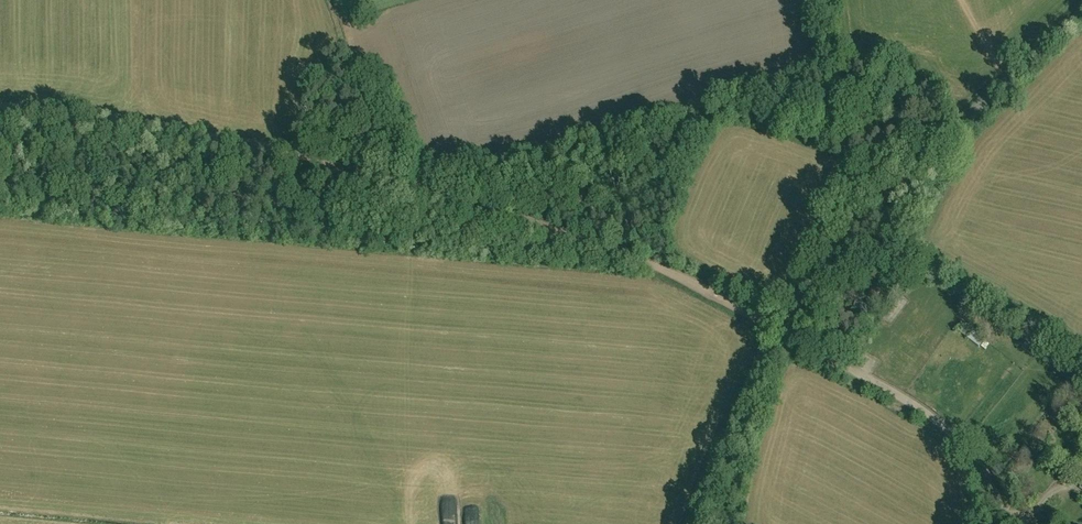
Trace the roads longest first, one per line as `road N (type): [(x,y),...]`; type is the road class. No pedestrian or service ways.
road 1 (track): [(384,177),(637,258),(850,366),(934,420),(1010,510)]
road 2 (unclassified): [(694,523),(738,407),(787,312),(874,211),(1081,8)]
road 3 (track): [(0,105),(130,115),(384,177)]

